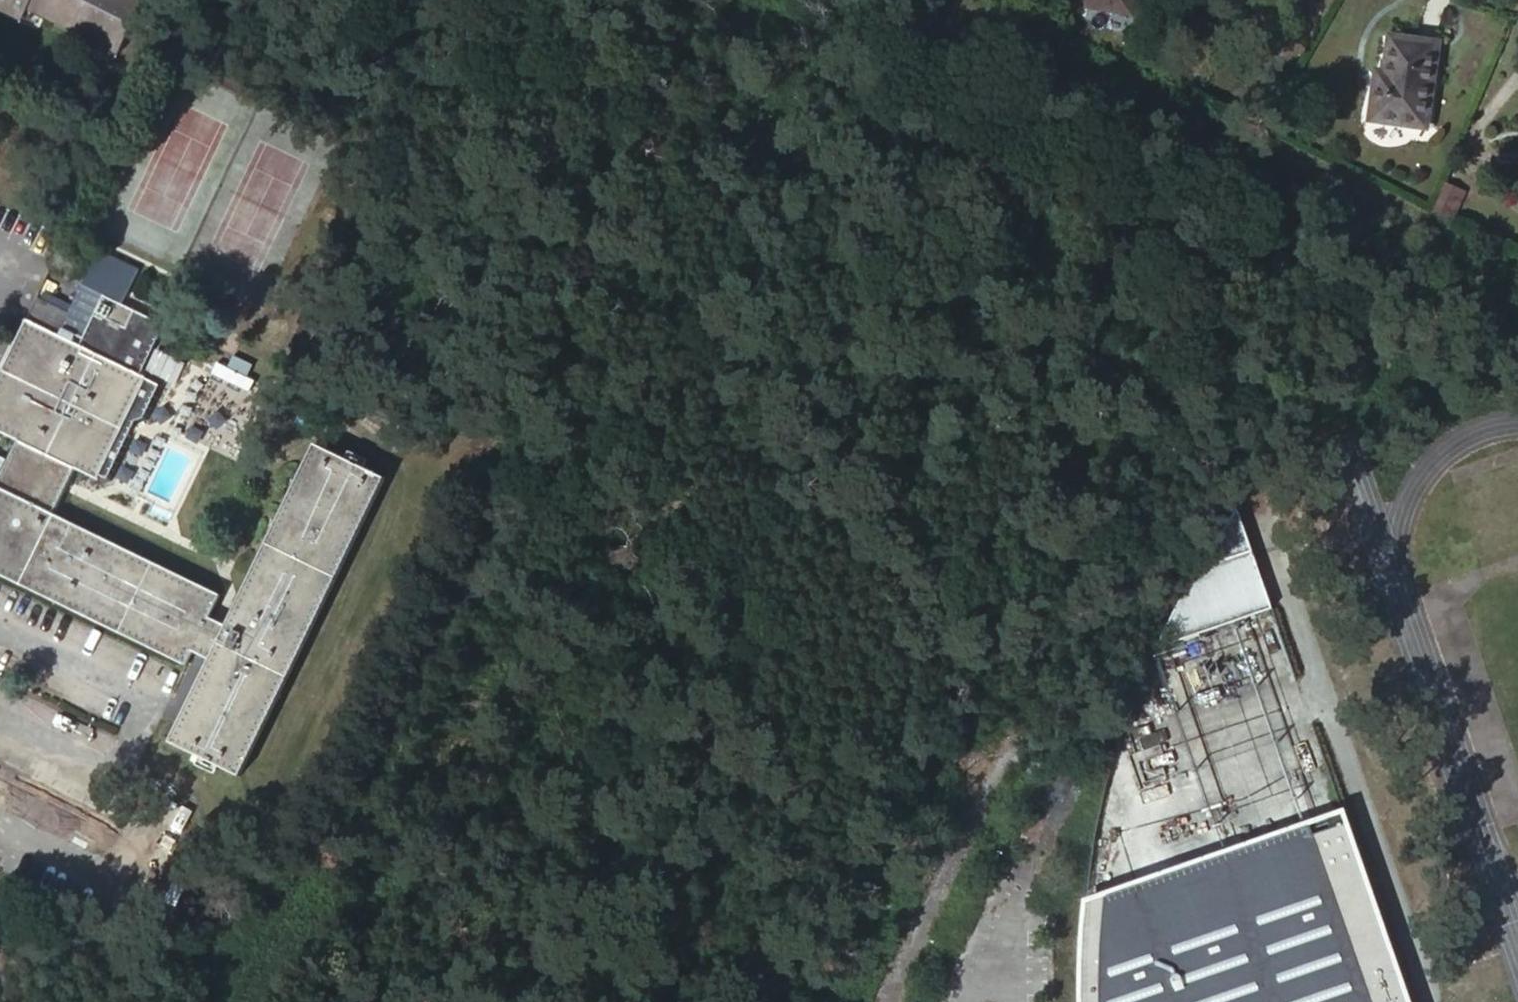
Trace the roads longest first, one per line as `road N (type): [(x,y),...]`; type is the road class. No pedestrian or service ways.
road 1 (unclassified): [(880,1001),(1011,728)]

